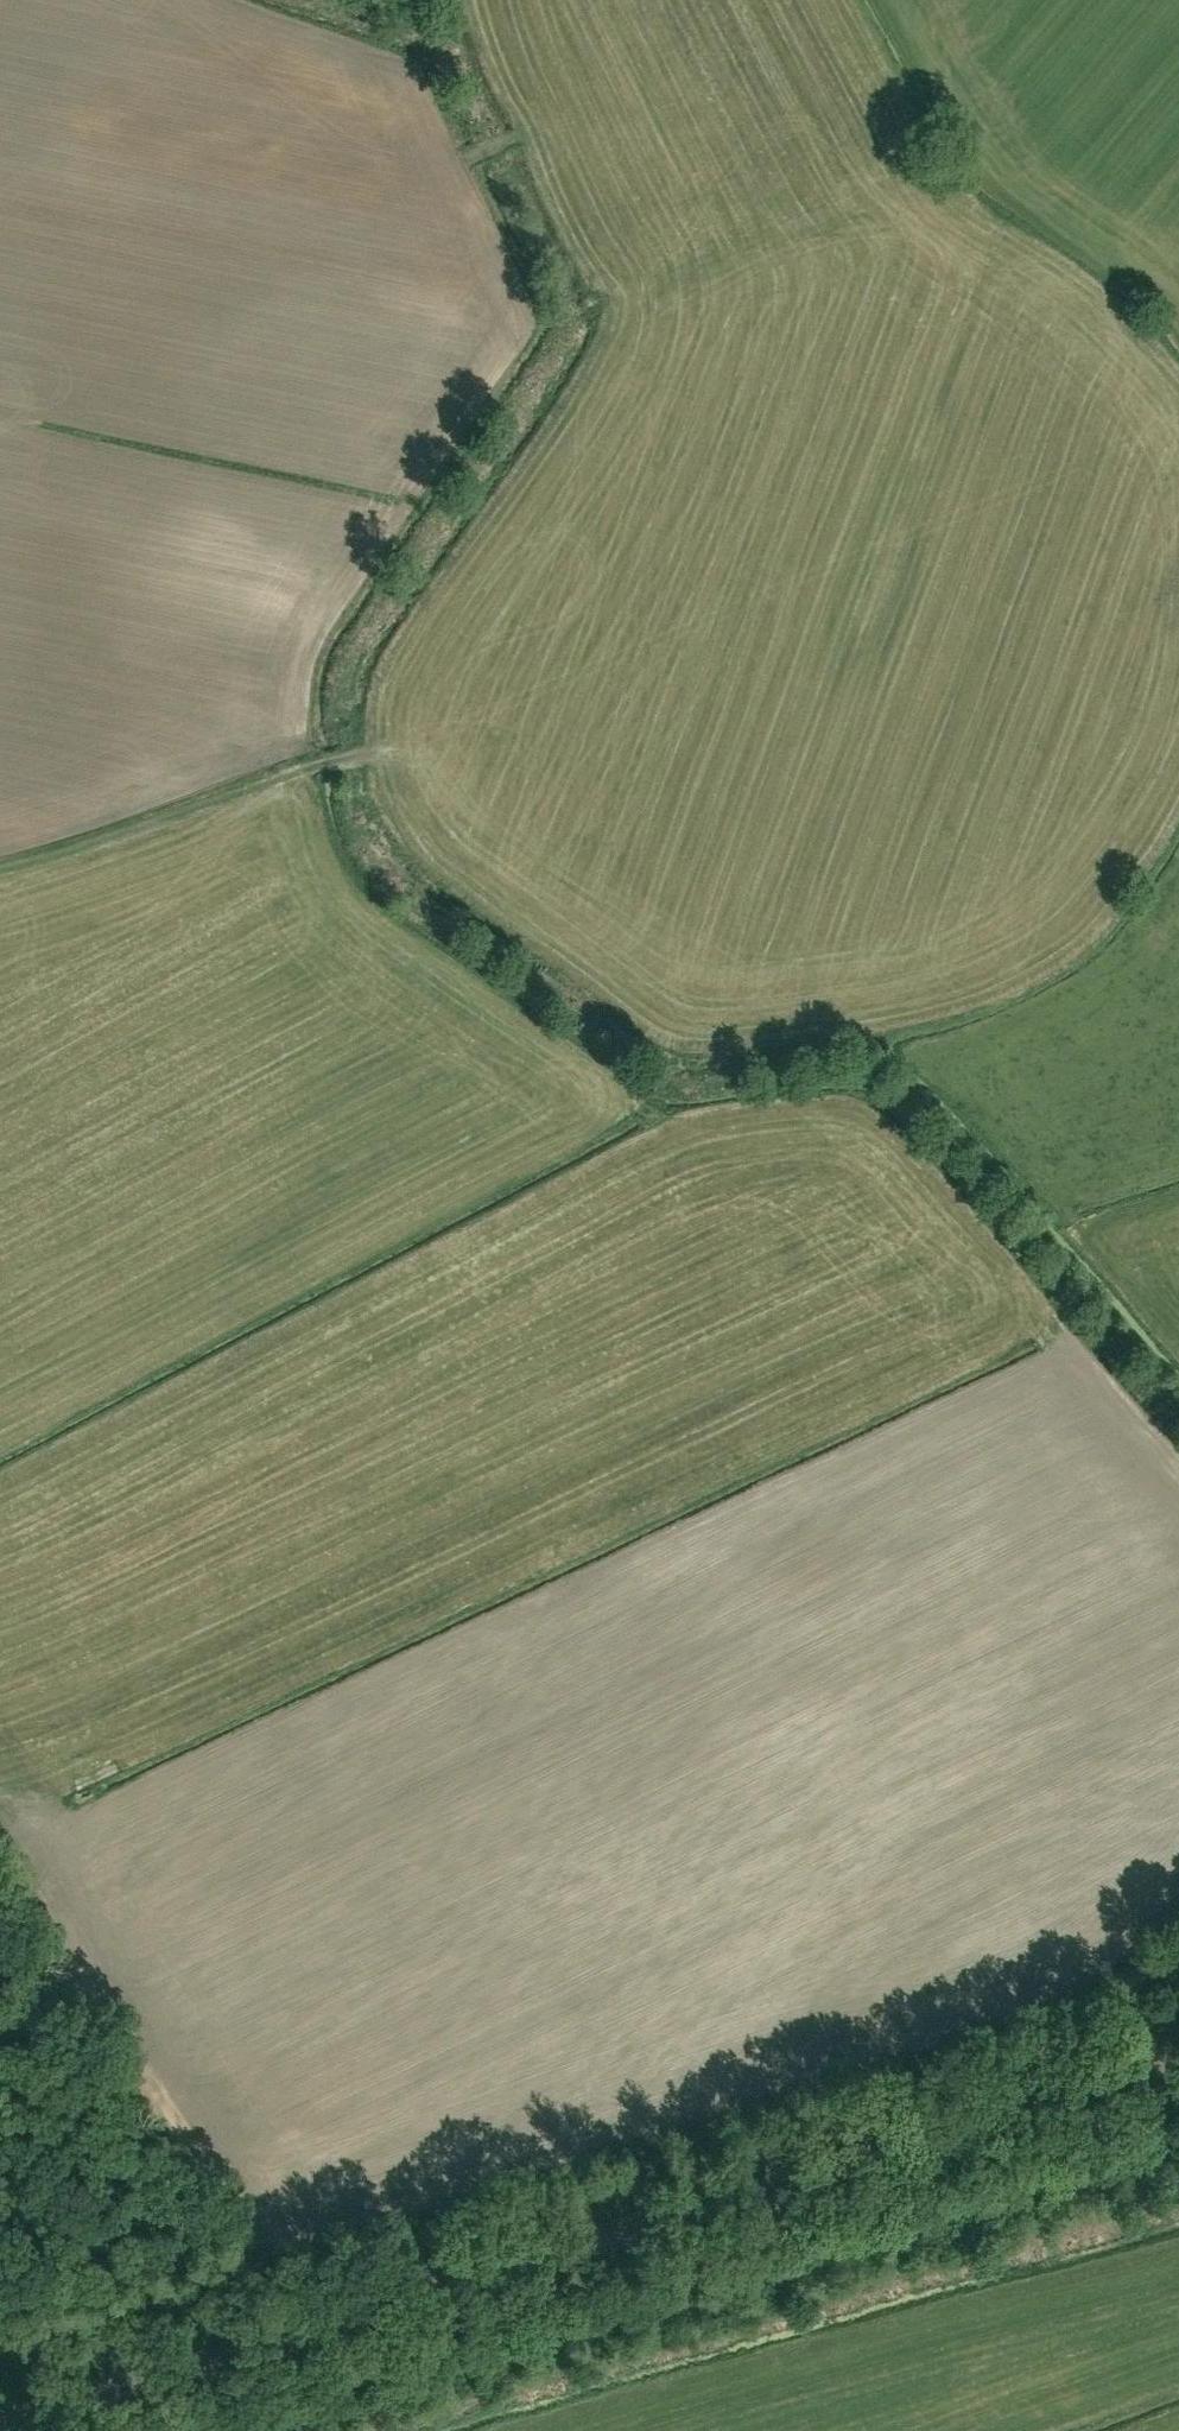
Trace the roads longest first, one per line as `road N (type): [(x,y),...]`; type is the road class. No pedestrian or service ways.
road 1 (residential): [(0,2429),(1178,2061)]
road 2 (track): [(0,858),(302,761)]

